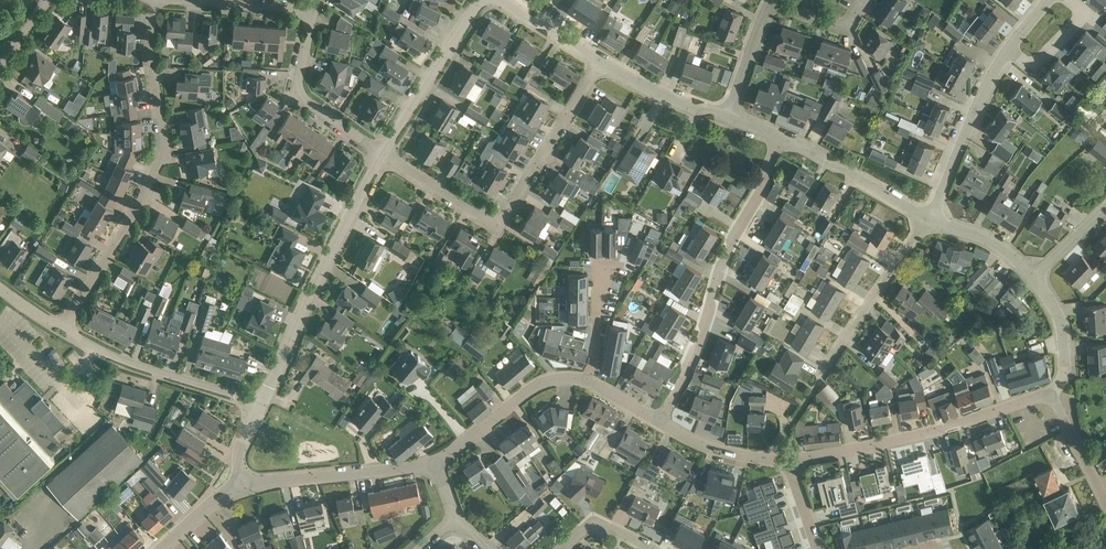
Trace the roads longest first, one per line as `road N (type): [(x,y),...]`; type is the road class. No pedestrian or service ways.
road 1 (residential): [(65,332),(161,171),(165,149),(151,64),(155,0)]
road 2 (residential): [(384,154),(499,221),(601,61)]
road 3 (residential): [(660,422),(684,380),(724,254),(762,189),(777,136)]
road 4 (residential): [(384,154),(266,401)]
road 5 (residential): [(790,459),(937,431),(1051,395)]
road 6 (residential): [(928,217),(1000,65),(1049,0)]
road 7 (residential): [(266,401),(150,370),(65,332)]
road 8 (residential): [(244,485),(442,466)]
road 9 (residential): [(384,154),(305,100),(299,82),(313,11)]
road 10 (residential): [(442,466),(539,387),(556,379),(595,383)]
road 11 (residential): [(481,0),(384,154)]
road 12 (residential): [(827,368),(928,217)]
road 13 (residential): [(928,217),(777,136)]
road 14 (residential): [(729,117),(654,92),(601,61)]
road 15 (residential): [(660,422),(730,454),(790,459)]
road 16 (residential): [(1051,395),(1064,347),(1053,304),(1034,274)]
road 17 (residential): [(1034,274),(996,244),(928,217)]
road 18 (residential): [(595,383),(601,262)]

